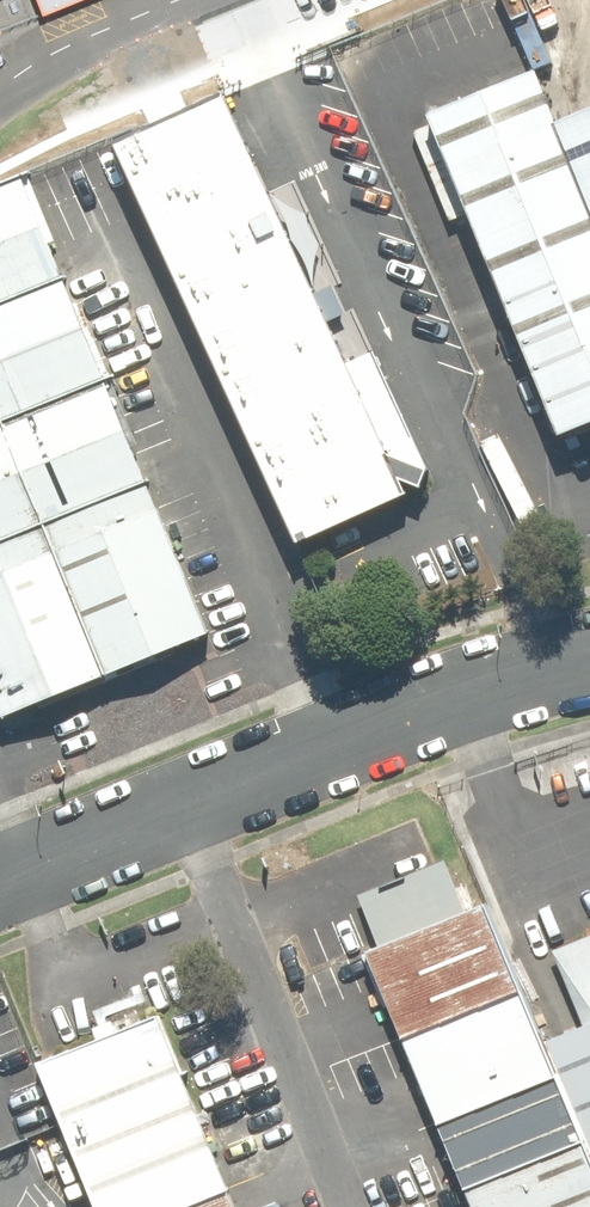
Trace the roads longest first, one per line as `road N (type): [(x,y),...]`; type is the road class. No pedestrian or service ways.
road 1 (tertiary): [(0,874),(470,685),(589,647)]

